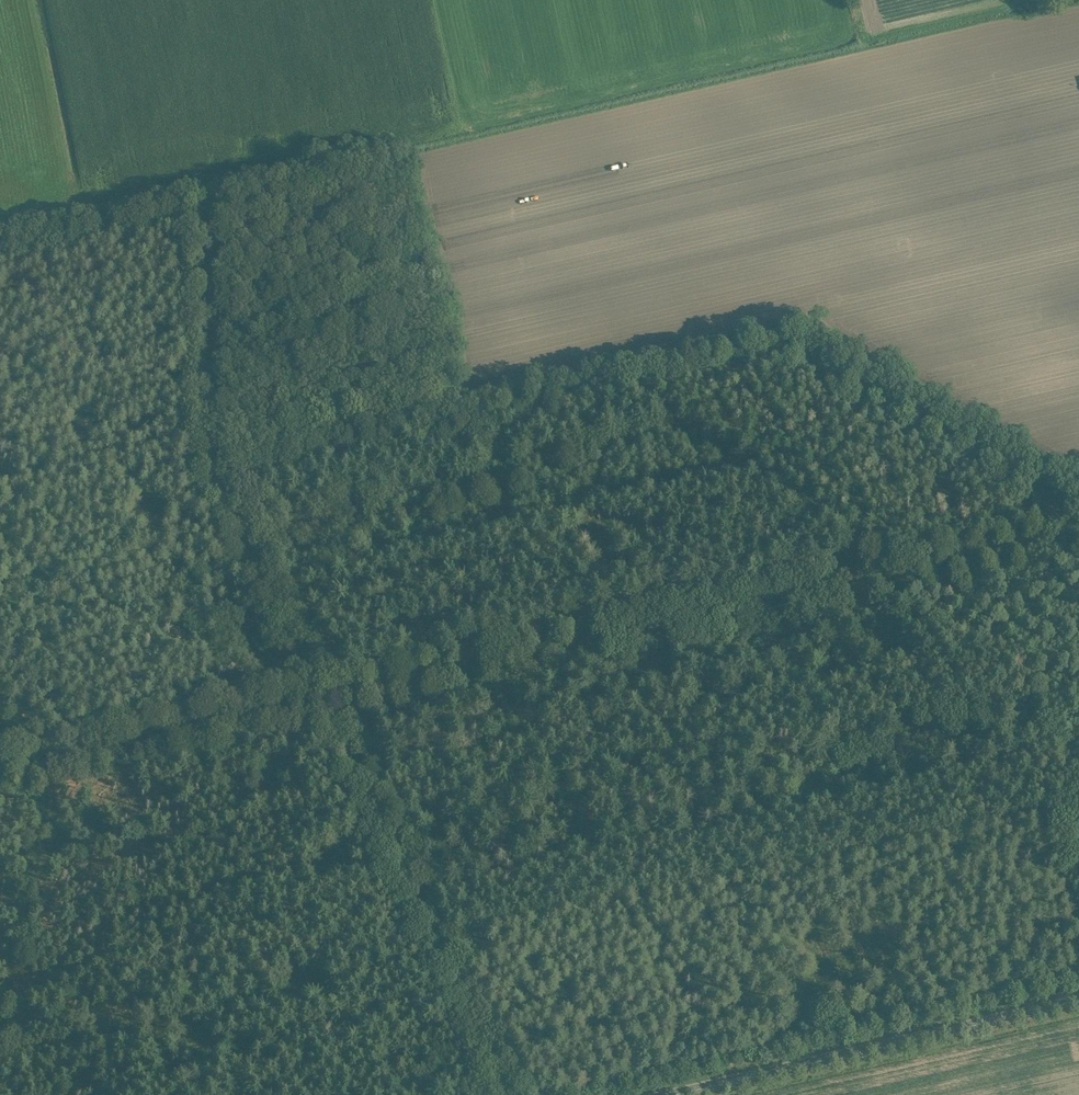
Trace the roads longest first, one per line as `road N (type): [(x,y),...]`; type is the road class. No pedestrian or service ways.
road 1 (tertiary): [(658,1094),(1078,999)]

